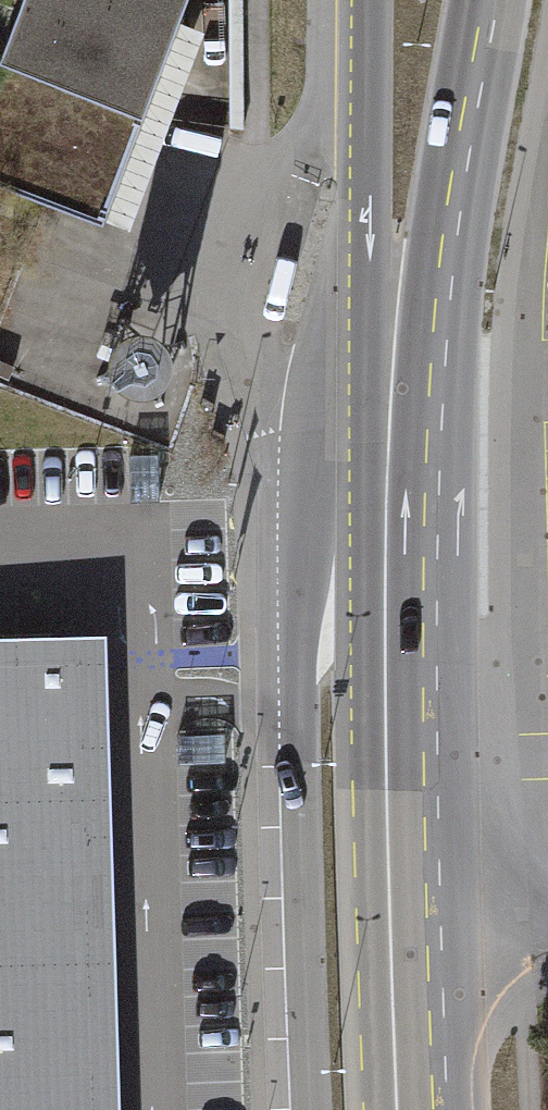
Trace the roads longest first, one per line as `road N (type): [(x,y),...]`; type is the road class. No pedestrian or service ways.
road 1 (tertiary): [(371,265),(310,475),(297,556),(312,1109)]
road 2 (primary): [(410,1109),(383,478)]
road 3 (primary): [(383,478),(480,0)]
road 4 (primary): [(372,0),(371,265)]
road 5 (primary): [(371,265),(383,478)]

